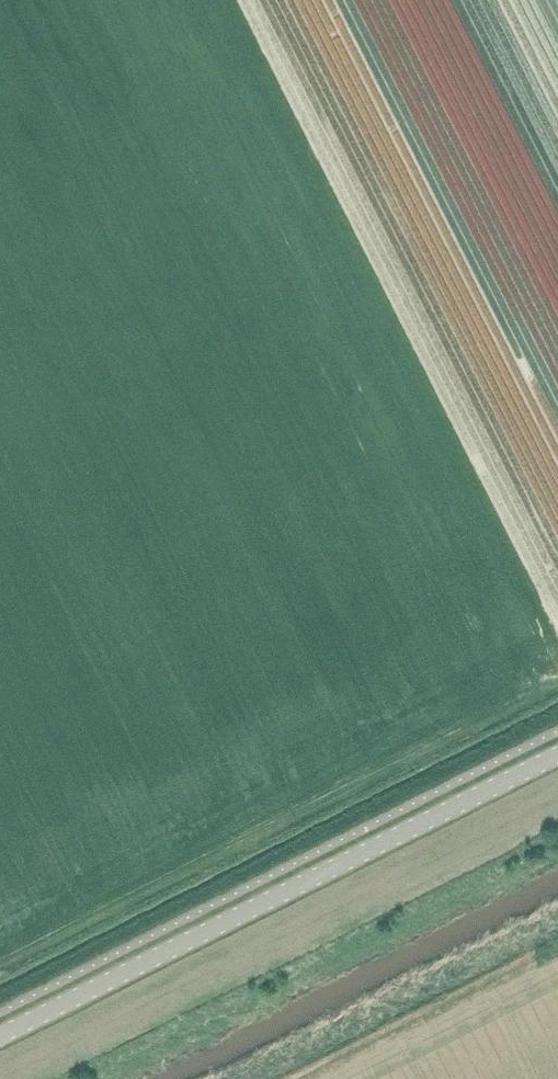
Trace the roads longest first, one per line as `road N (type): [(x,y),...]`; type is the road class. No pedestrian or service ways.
road 1 (unclassified): [(0,1038),(557,755)]

